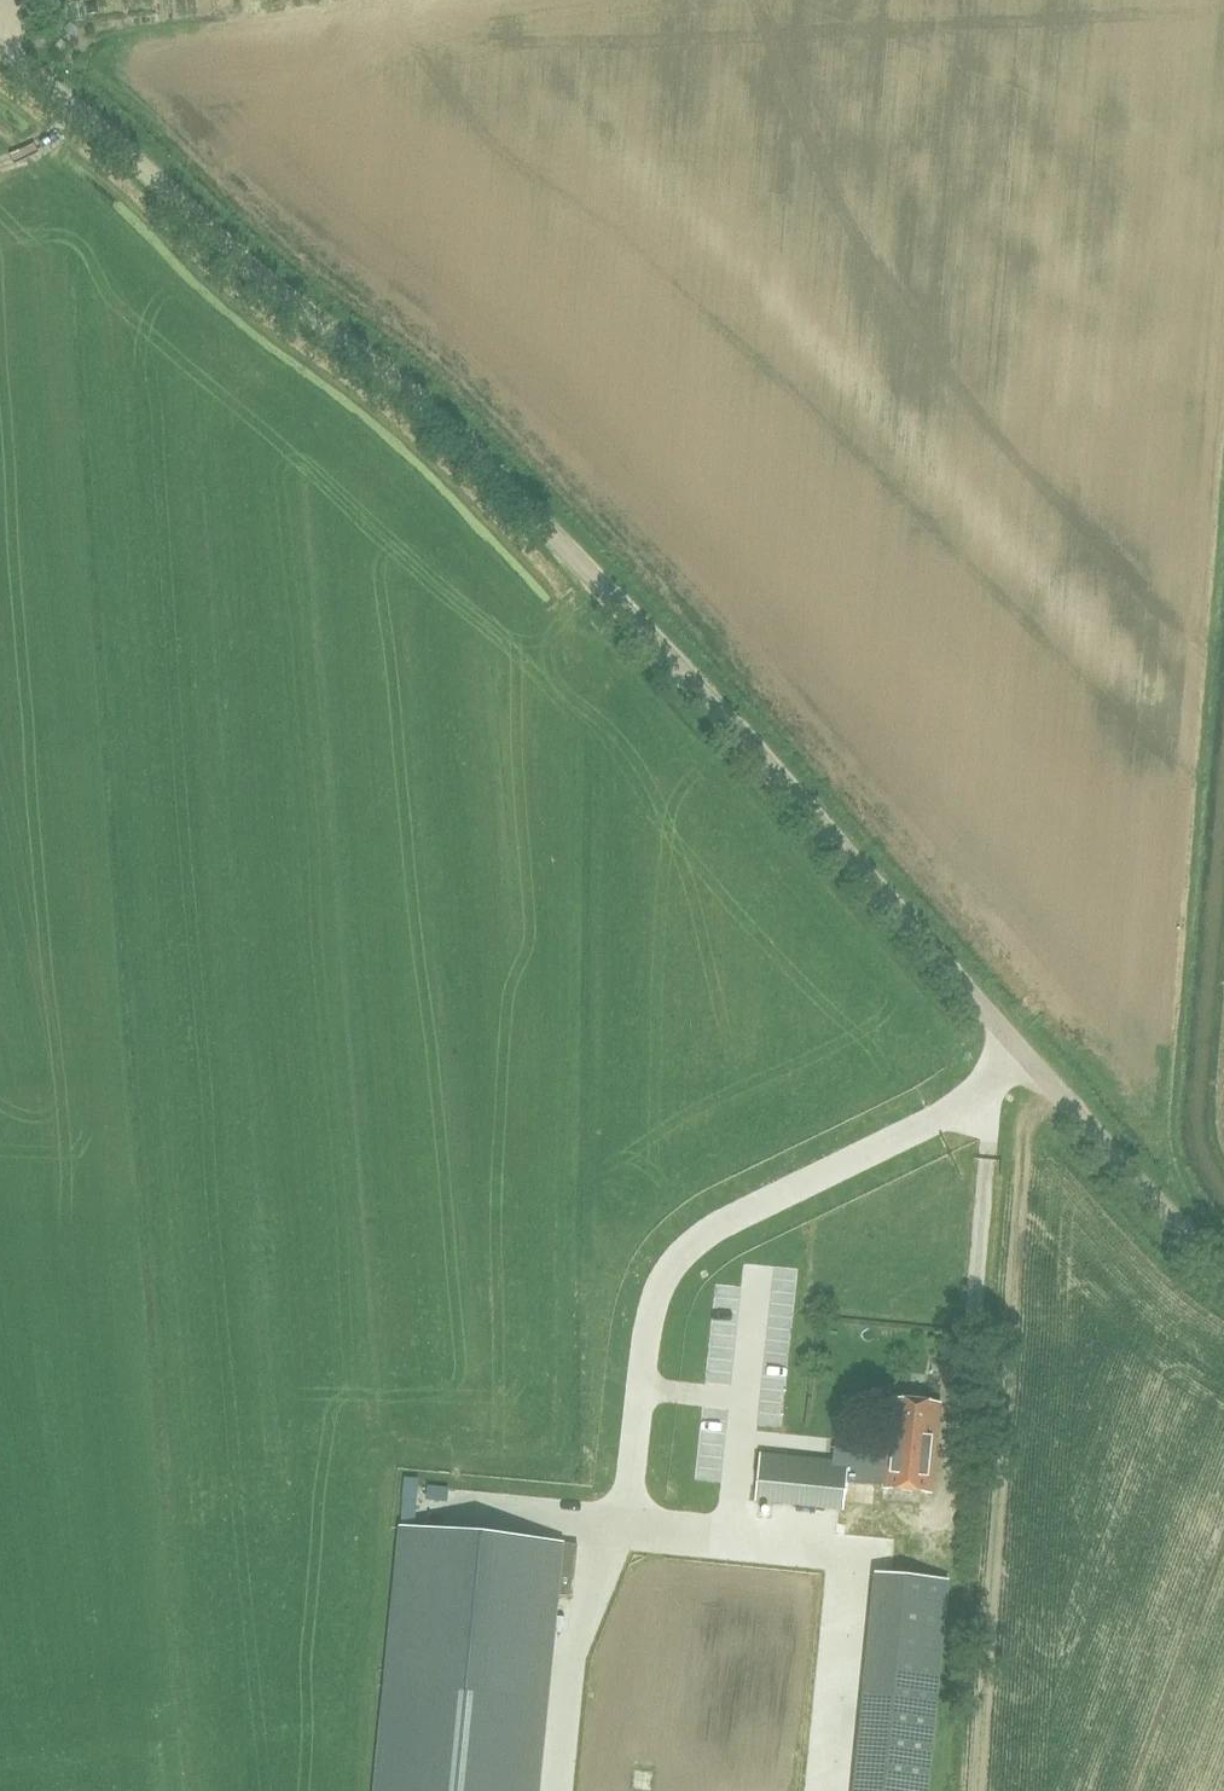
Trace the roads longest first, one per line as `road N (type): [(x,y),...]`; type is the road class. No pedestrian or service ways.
road 1 (unclassified): [(1223,1262),(1116,1160),(763,761),(445,425),(257,274),(82,112),(0,49)]

